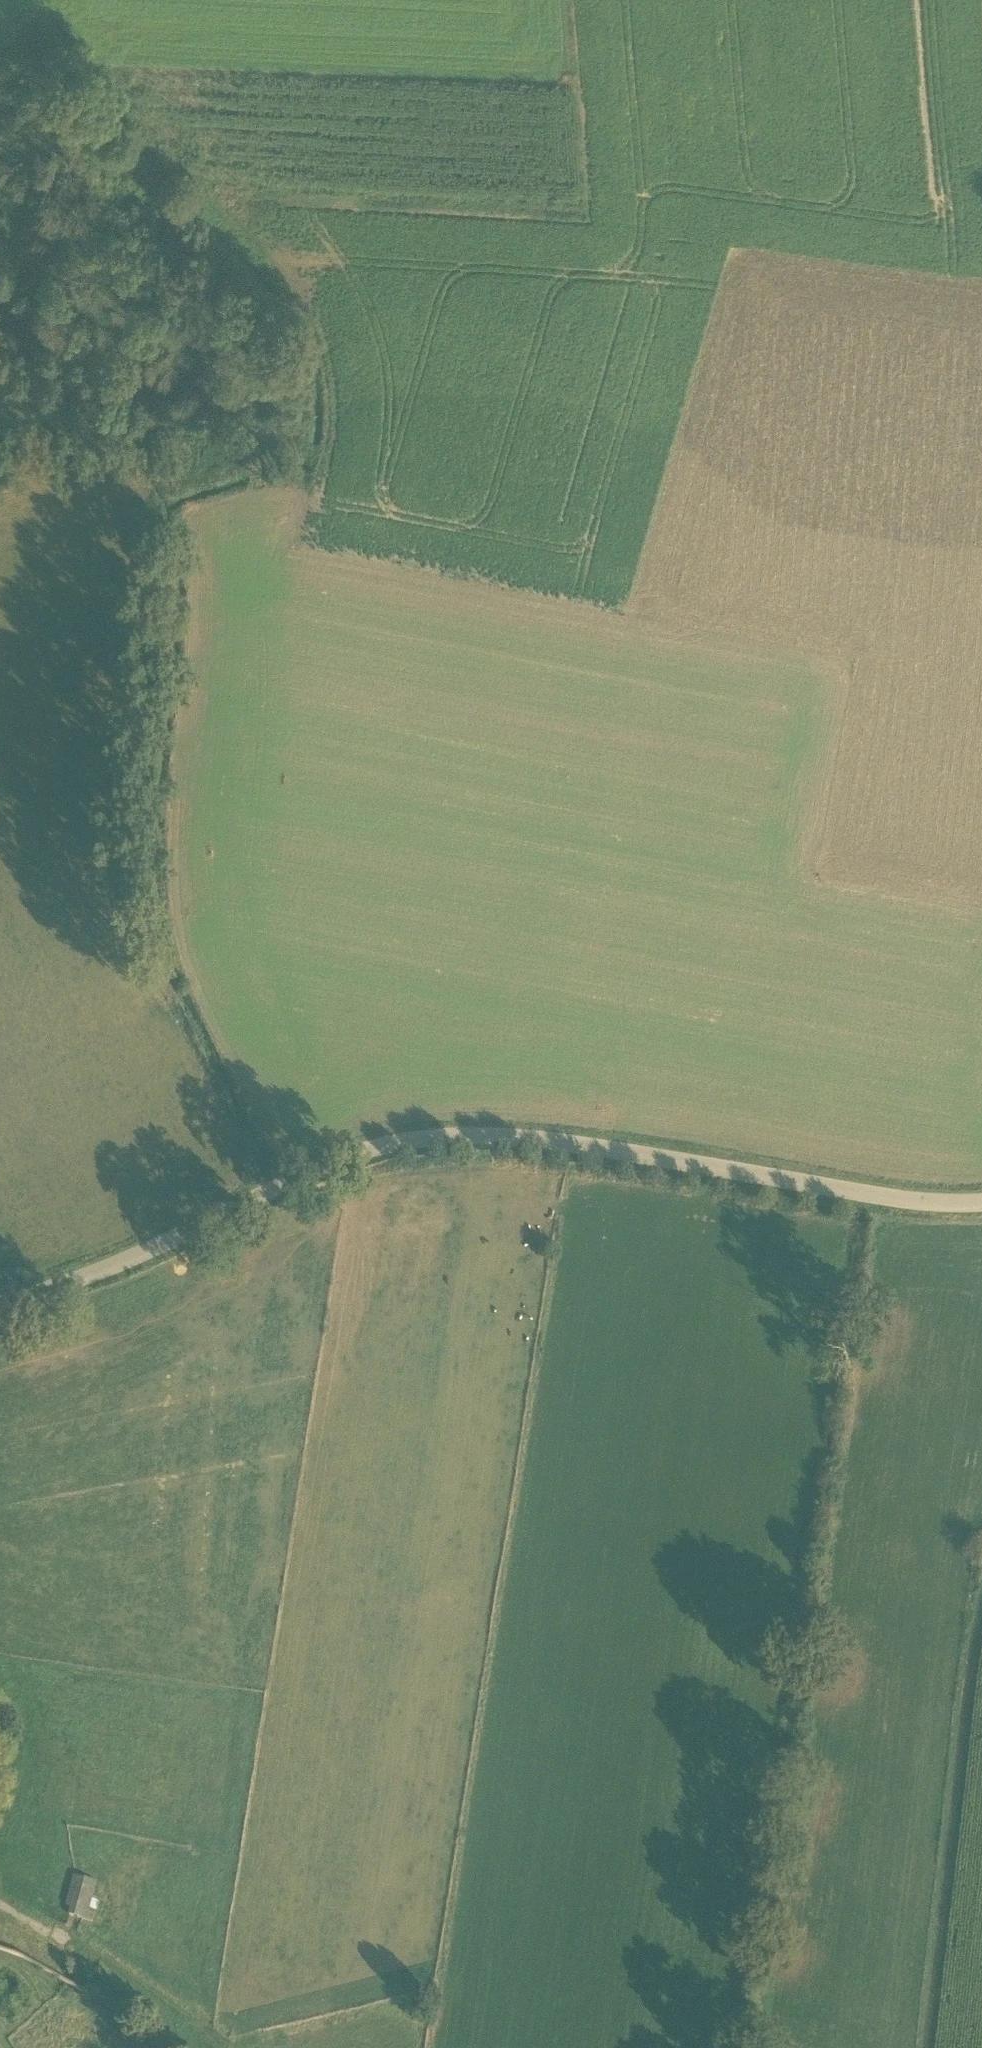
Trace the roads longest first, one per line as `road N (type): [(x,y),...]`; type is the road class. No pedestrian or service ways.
road 1 (residential): [(0,1305),(95,1273),(331,1165),(408,1143),(495,1136),(559,1142),(925,1204),(981,1204)]
road 2 (track): [(981,1607),(925,2047)]

